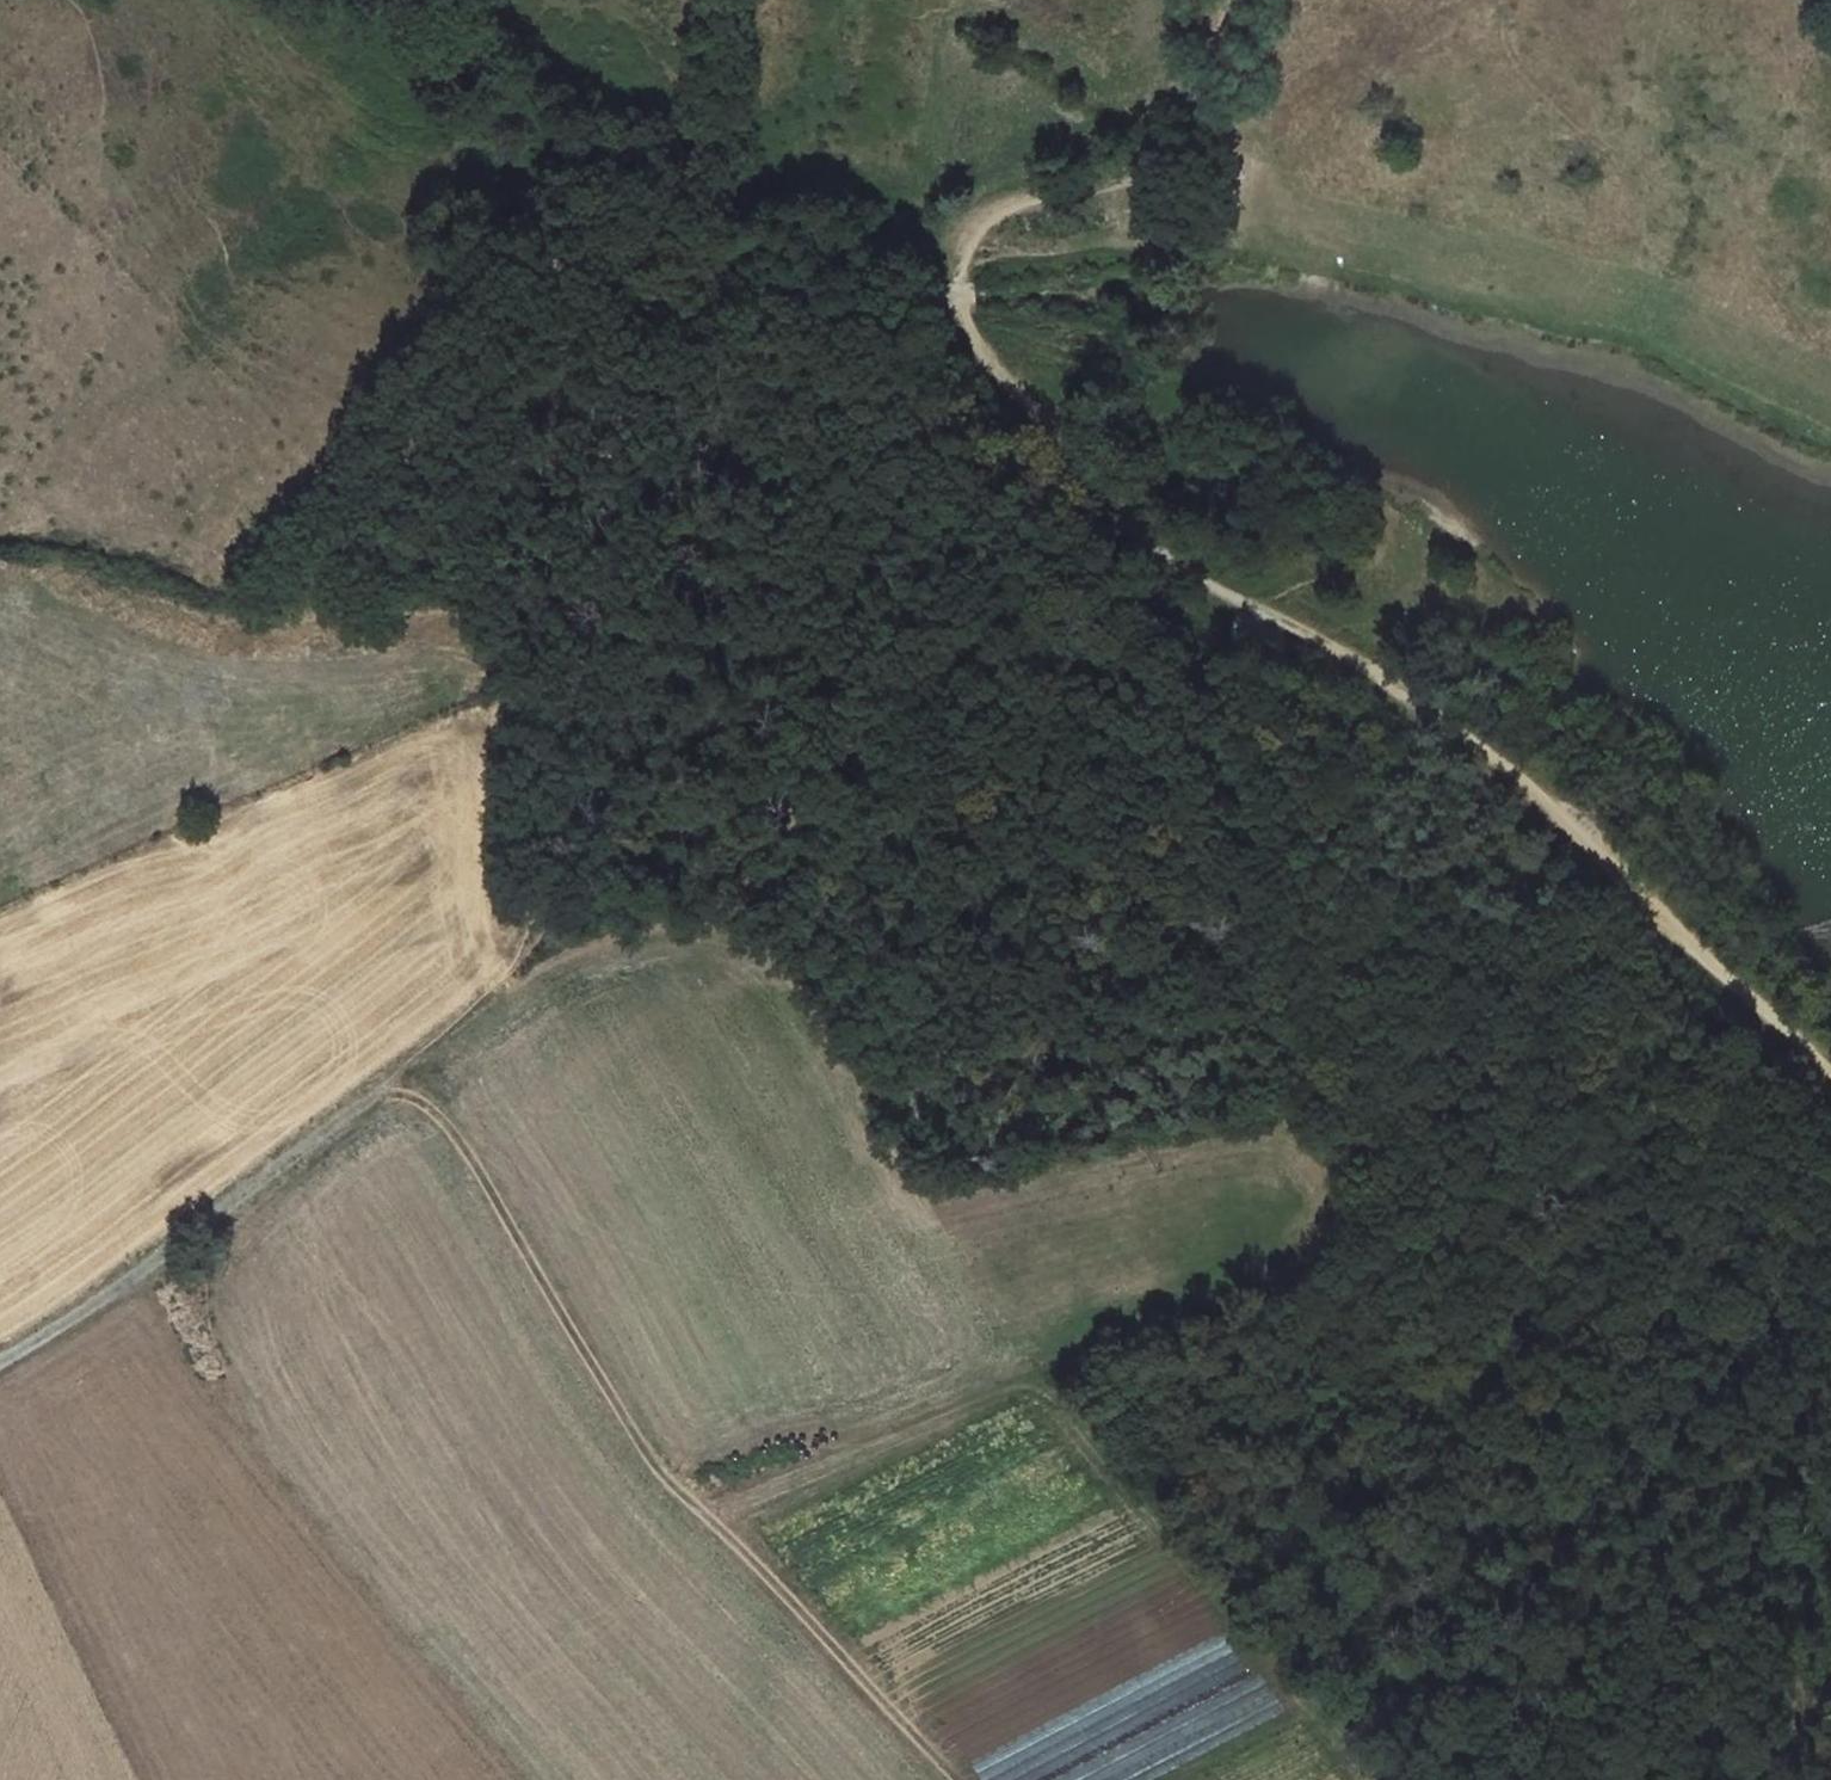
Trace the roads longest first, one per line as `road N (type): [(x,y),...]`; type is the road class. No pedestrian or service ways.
road 1 (track): [(1830,1082),(1593,855),(1304,639),(1168,558),(1118,505)]
road 2 (track): [(1118,505),(998,381),(963,333),(965,268),(982,222),(1012,200),(1142,180),(1172,145),(1237,0)]
road 3 (track): [(0,1354),(234,1206),(385,1087),(526,960)]

